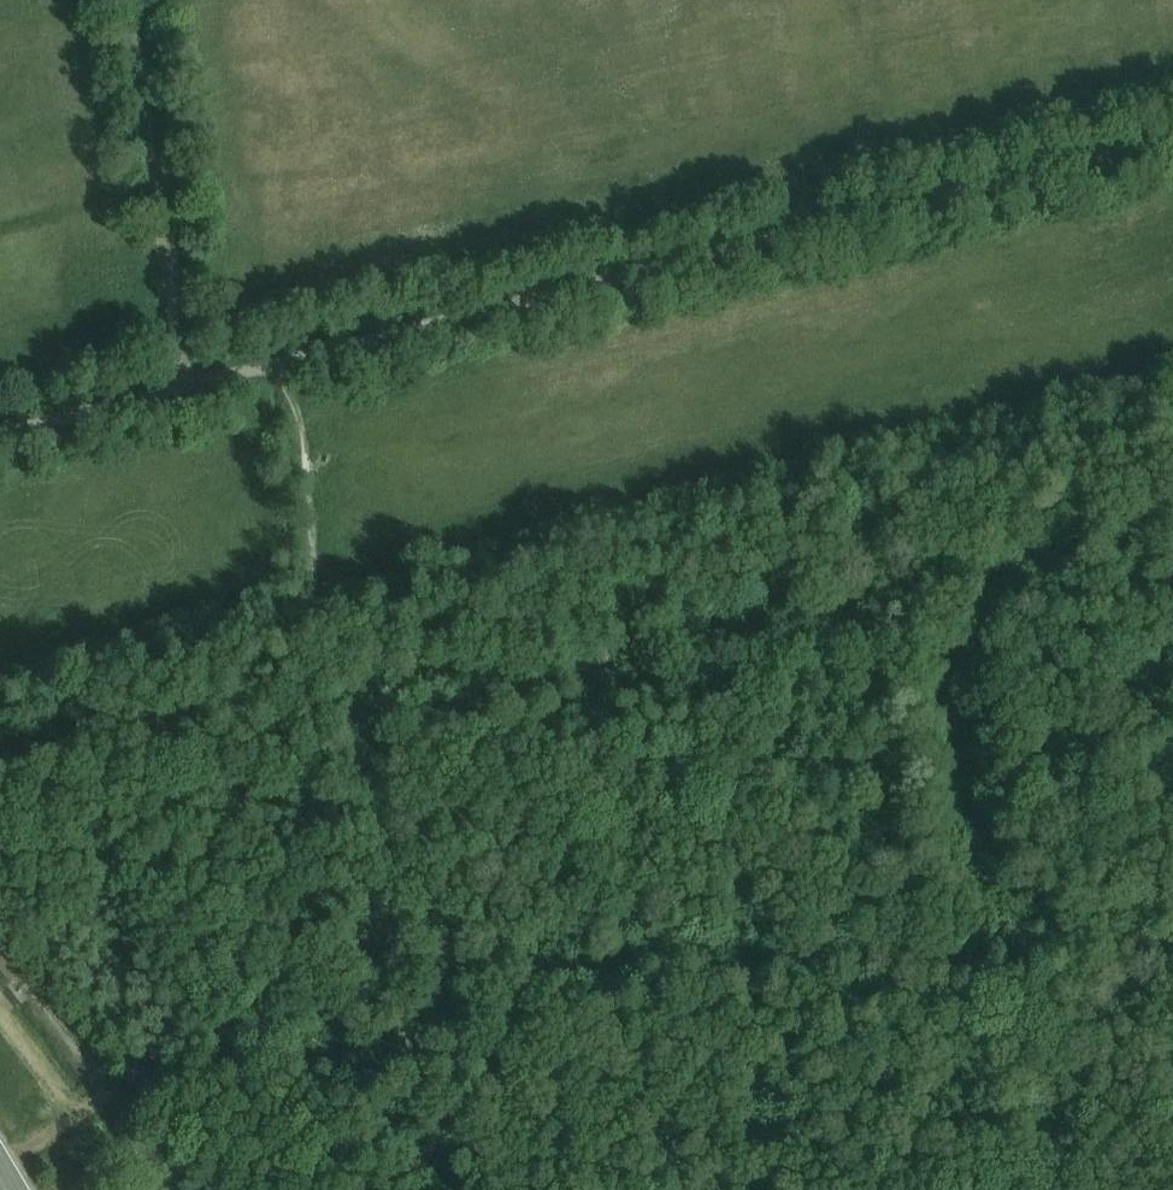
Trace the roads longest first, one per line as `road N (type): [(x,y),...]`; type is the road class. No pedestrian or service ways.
road 1 (unclassified): [(0,436),(1172,139)]
road 2 (track): [(184,390),(133,0)]

